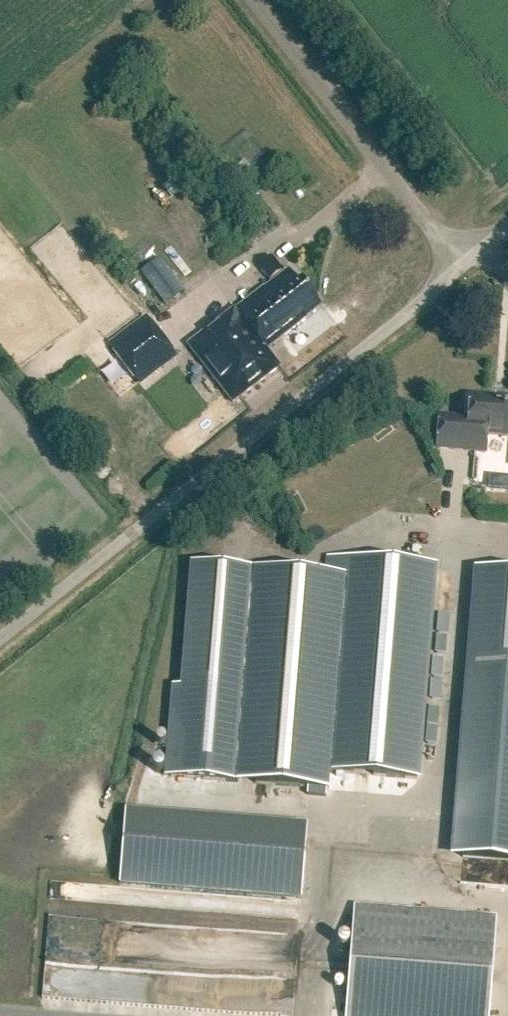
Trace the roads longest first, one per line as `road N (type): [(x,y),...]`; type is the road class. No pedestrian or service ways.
road 1 (unclassified): [(0,638),(460,264)]
road 2 (unclassified): [(460,264),(256,0)]

